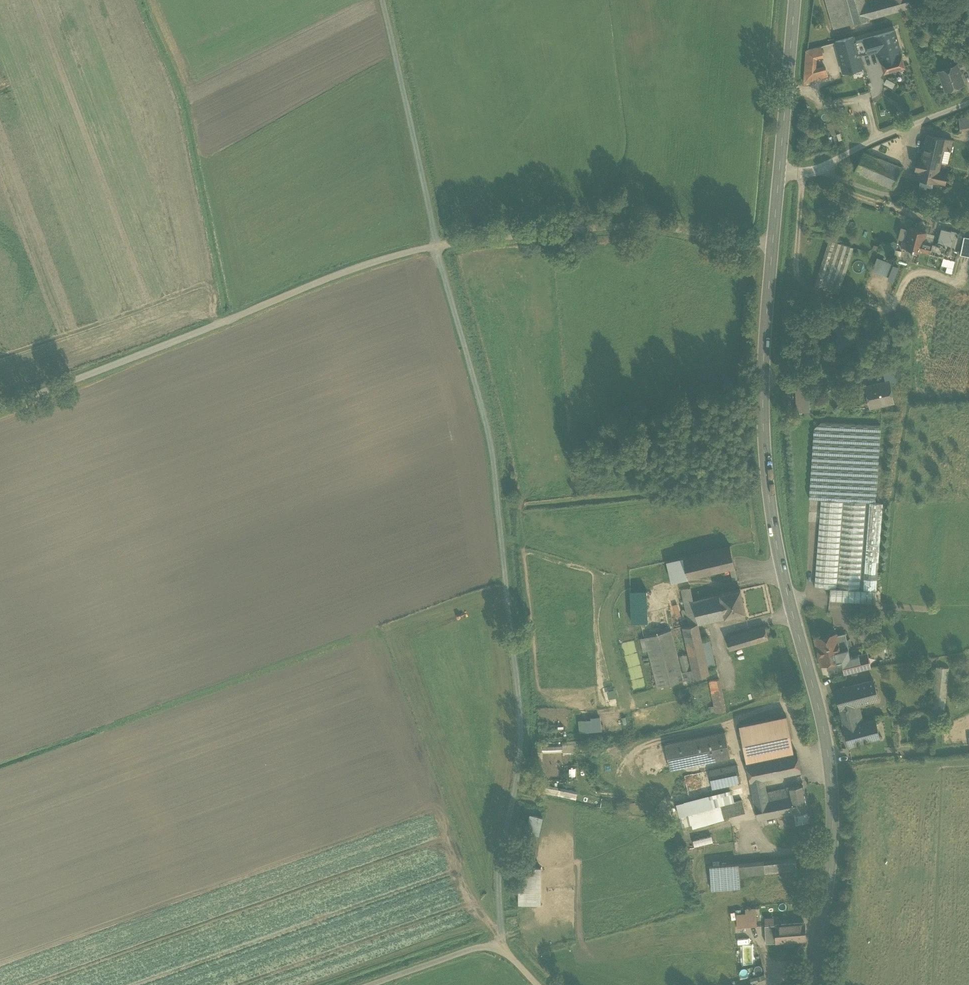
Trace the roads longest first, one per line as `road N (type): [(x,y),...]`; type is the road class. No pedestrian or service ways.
road 1 (secondary): [(812,984),(831,862),(831,778),(772,522),(762,382),(795,0)]
road 2 (track): [(772,243),(643,224),(455,241),(349,271),(0,409)]
road 3 (track): [(436,246),(492,444),(519,719),(497,868),(503,951)]
road 4 (track): [(436,246),(382,0)]
road 5 (track): [(779,171),(811,168),(968,105)]
road 6 (track): [(374,984),(492,943),(538,984)]

